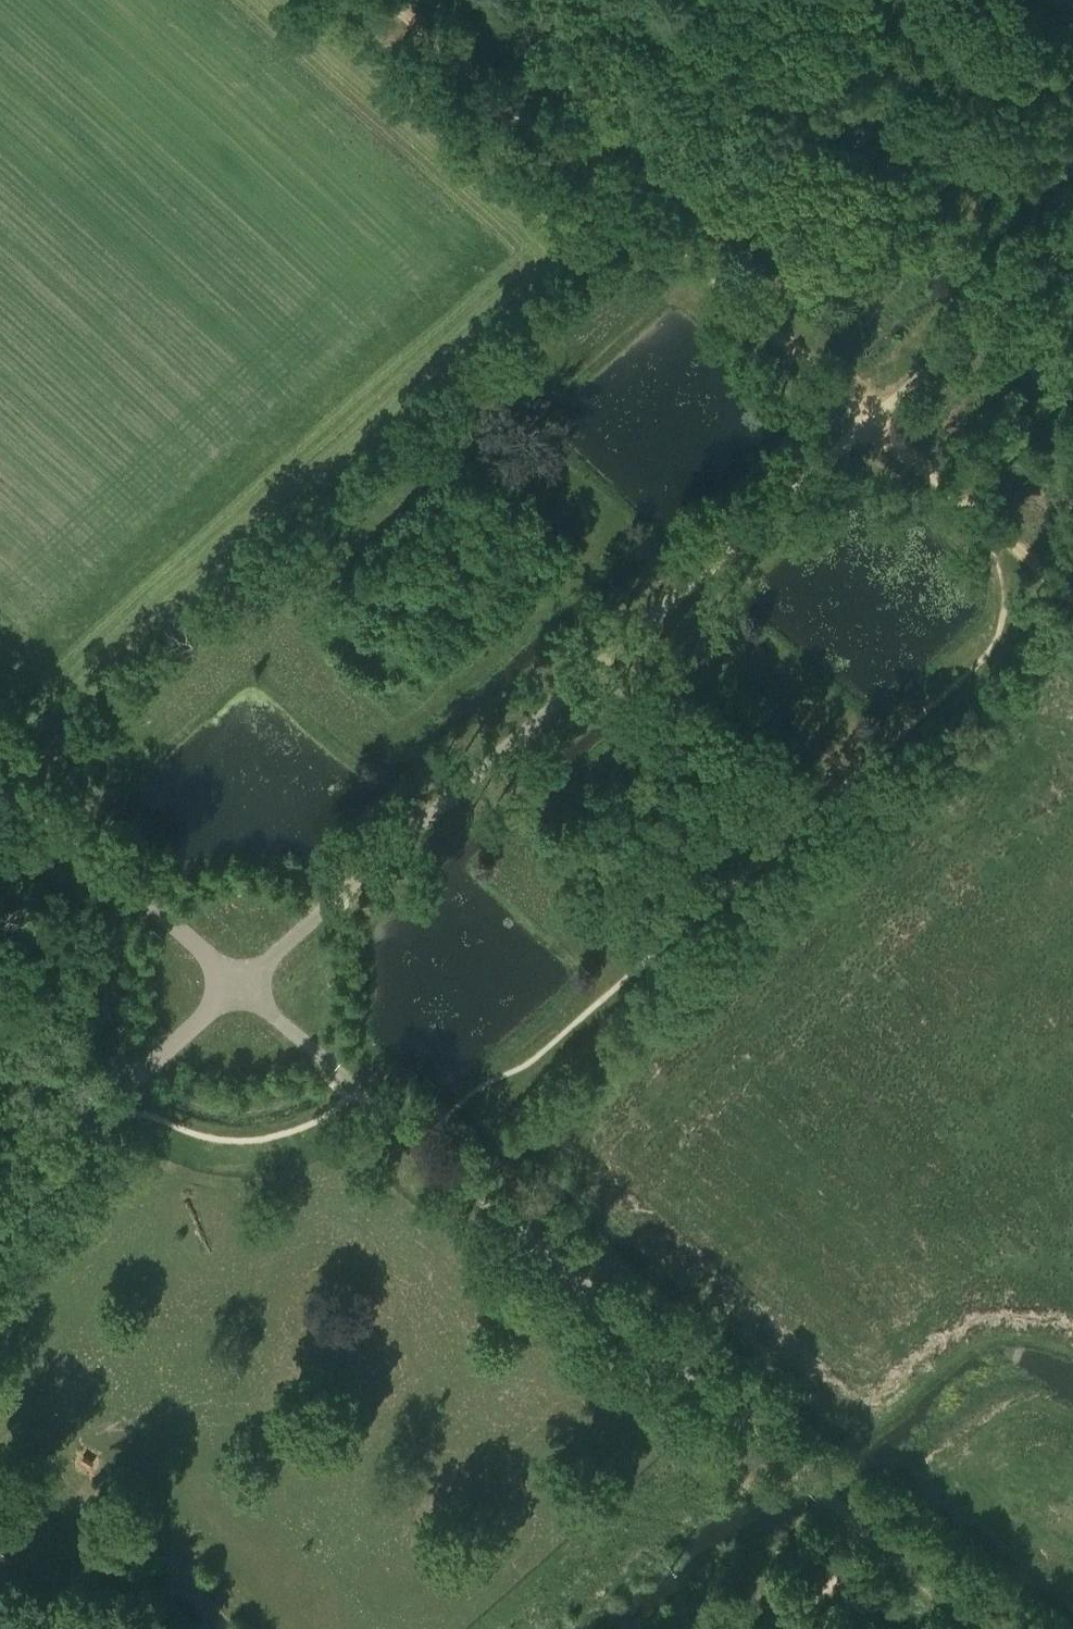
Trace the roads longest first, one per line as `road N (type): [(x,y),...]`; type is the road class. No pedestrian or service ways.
road 1 (track): [(322,1056),(241,985),(871,423)]
road 2 (track): [(14,784),(638,207)]
road 3 (track): [(402,0),(871,423)]
road 4 (track): [(857,1521),(419,1144)]
road 5 (unclassified): [(241,985),(0,1200)]
road 6 (unclassified): [(241,985),(0,771)]
road 7 (track): [(871,423),(1072,242)]
road 8 (track): [(979,1628),(857,1521)]
road 9 (track): [(871,423),(985,522)]
road 10 (track): [(857,1521),(848,1568),(789,1628)]

